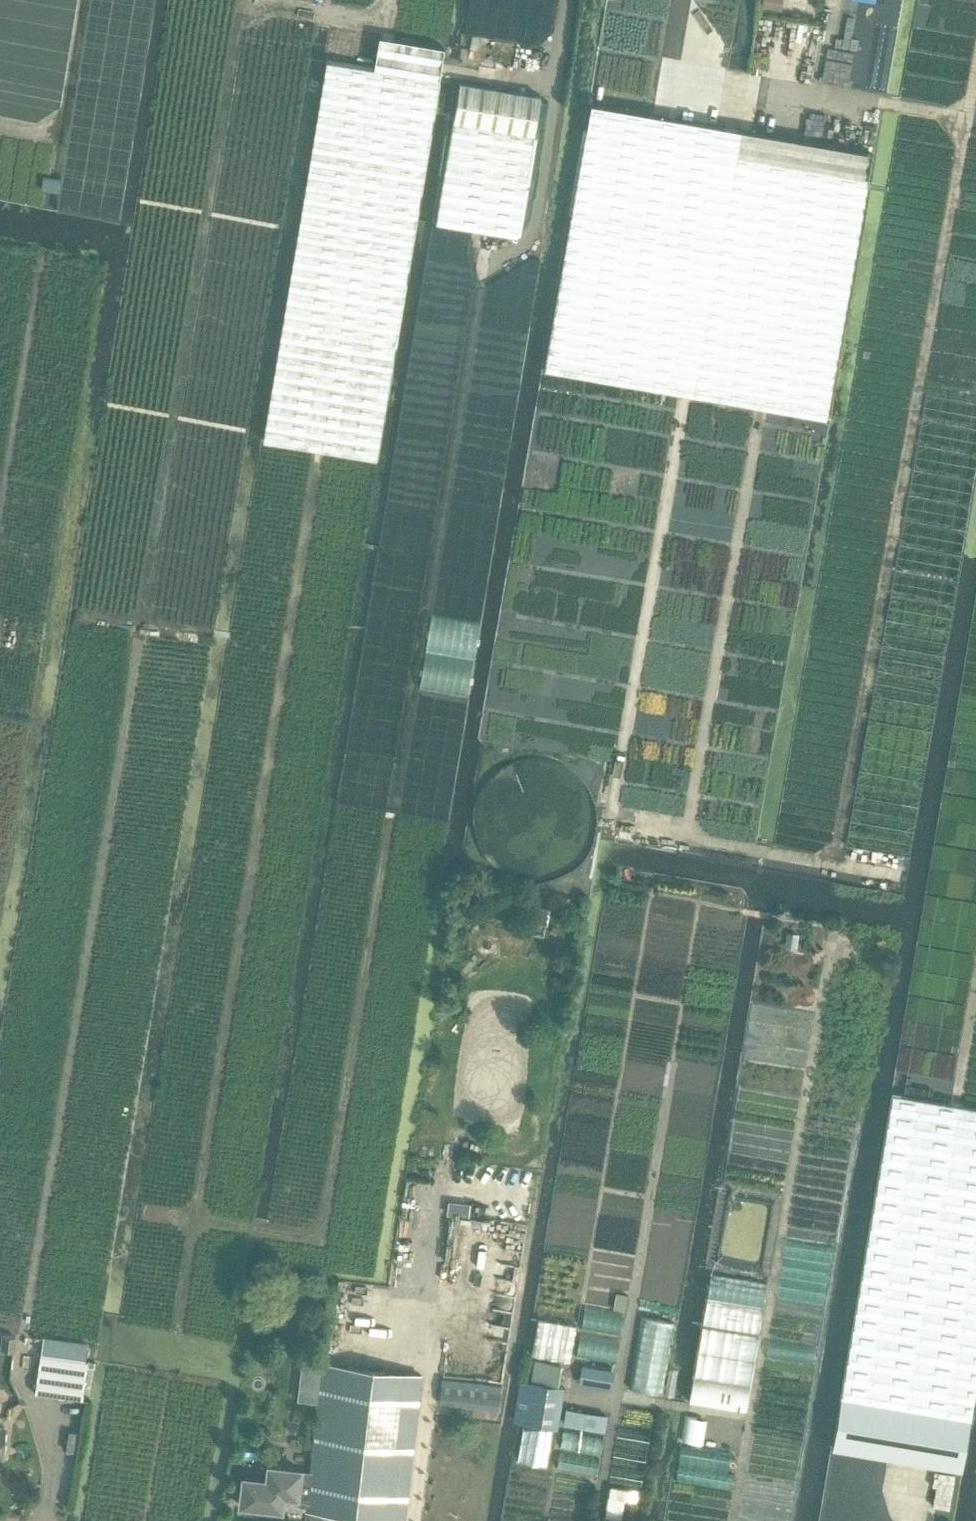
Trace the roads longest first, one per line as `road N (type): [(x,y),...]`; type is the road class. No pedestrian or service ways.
road 1 (track): [(761,413),(686,835),(834,862),(975,79)]
road 2 (track): [(21,1343),(244,0)]
road 3 (track): [(60,142),(82,0)]

